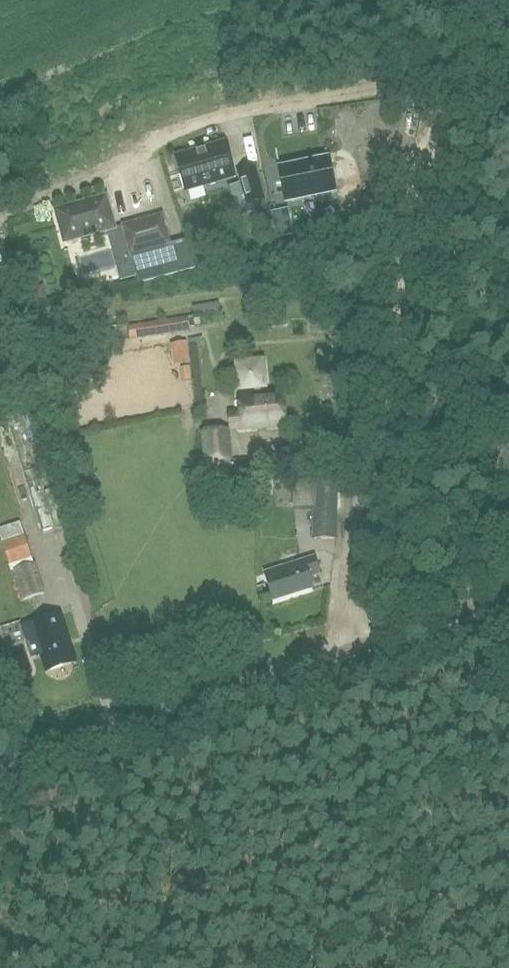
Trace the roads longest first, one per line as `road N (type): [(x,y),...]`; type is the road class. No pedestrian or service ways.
road 1 (unclassified): [(0,762),(508,595)]
road 2 (track): [(32,752),(15,967)]

